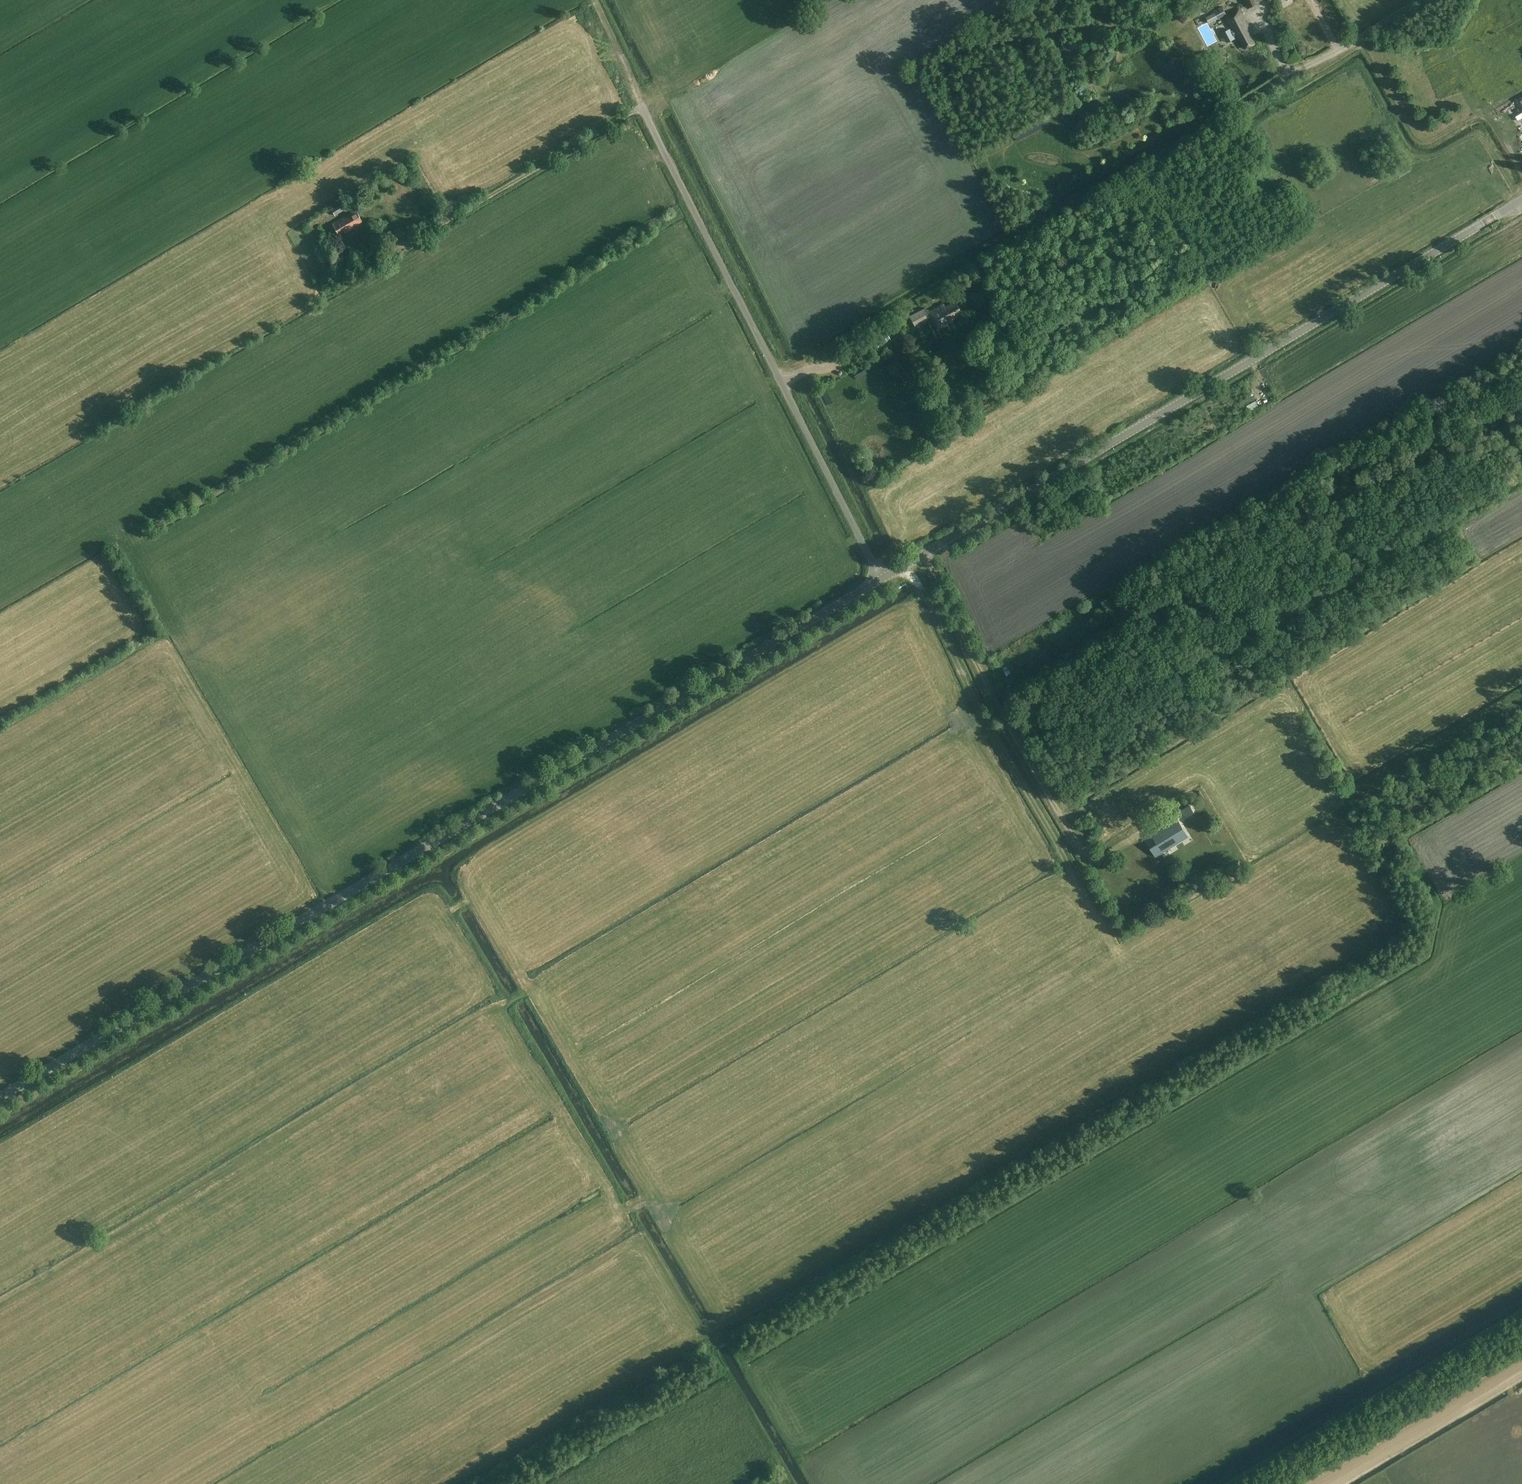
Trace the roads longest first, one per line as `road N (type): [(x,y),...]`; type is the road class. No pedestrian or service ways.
road 1 (tertiary): [(0,1097),(882,579)]
road 2 (tertiary): [(882,579),(1521,200)]
road 3 (unclassified): [(644,106),(882,579)]
road 4 (track): [(924,555),(999,709),(1083,848),(1102,856),(1142,832)]
road 5 (track): [(1073,877),(907,564)]

